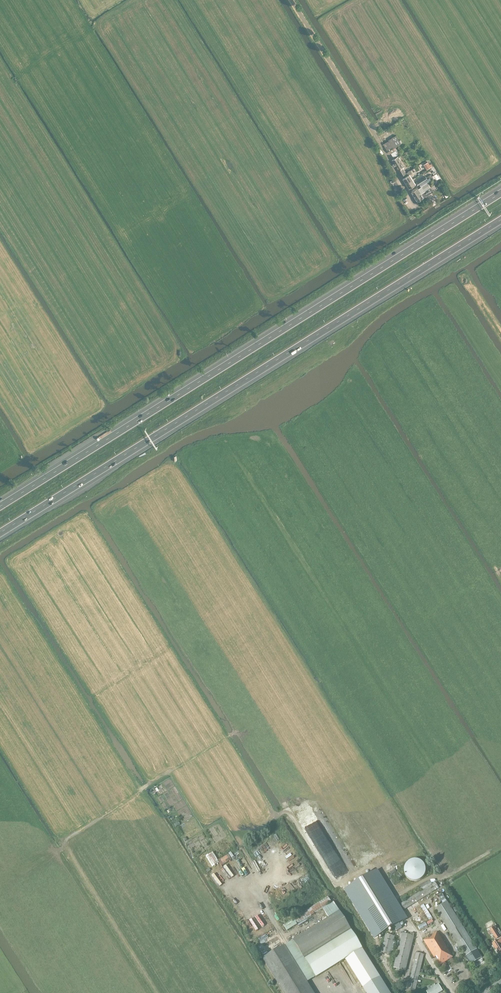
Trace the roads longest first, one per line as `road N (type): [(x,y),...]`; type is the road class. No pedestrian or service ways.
road 1 (motorway): [(0,535),(500,222)]
road 2 (motorway): [(500,193),(0,506)]

